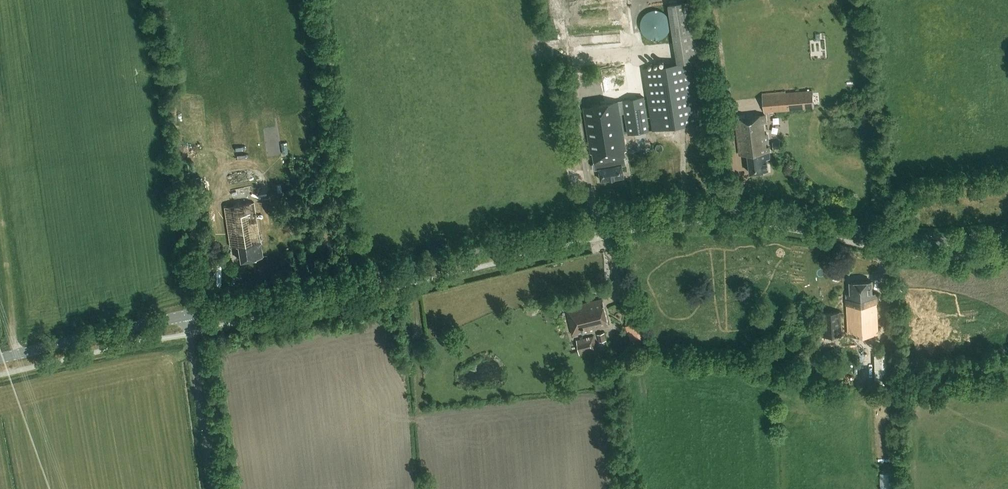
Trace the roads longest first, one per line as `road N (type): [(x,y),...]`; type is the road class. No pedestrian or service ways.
road 1 (tertiary): [(186,315),(670,210),(755,210),(908,240),(1007,234)]
road 2 (tertiary): [(0,359),(186,315)]
road 3 (unclassified): [(212,488),(186,315)]

